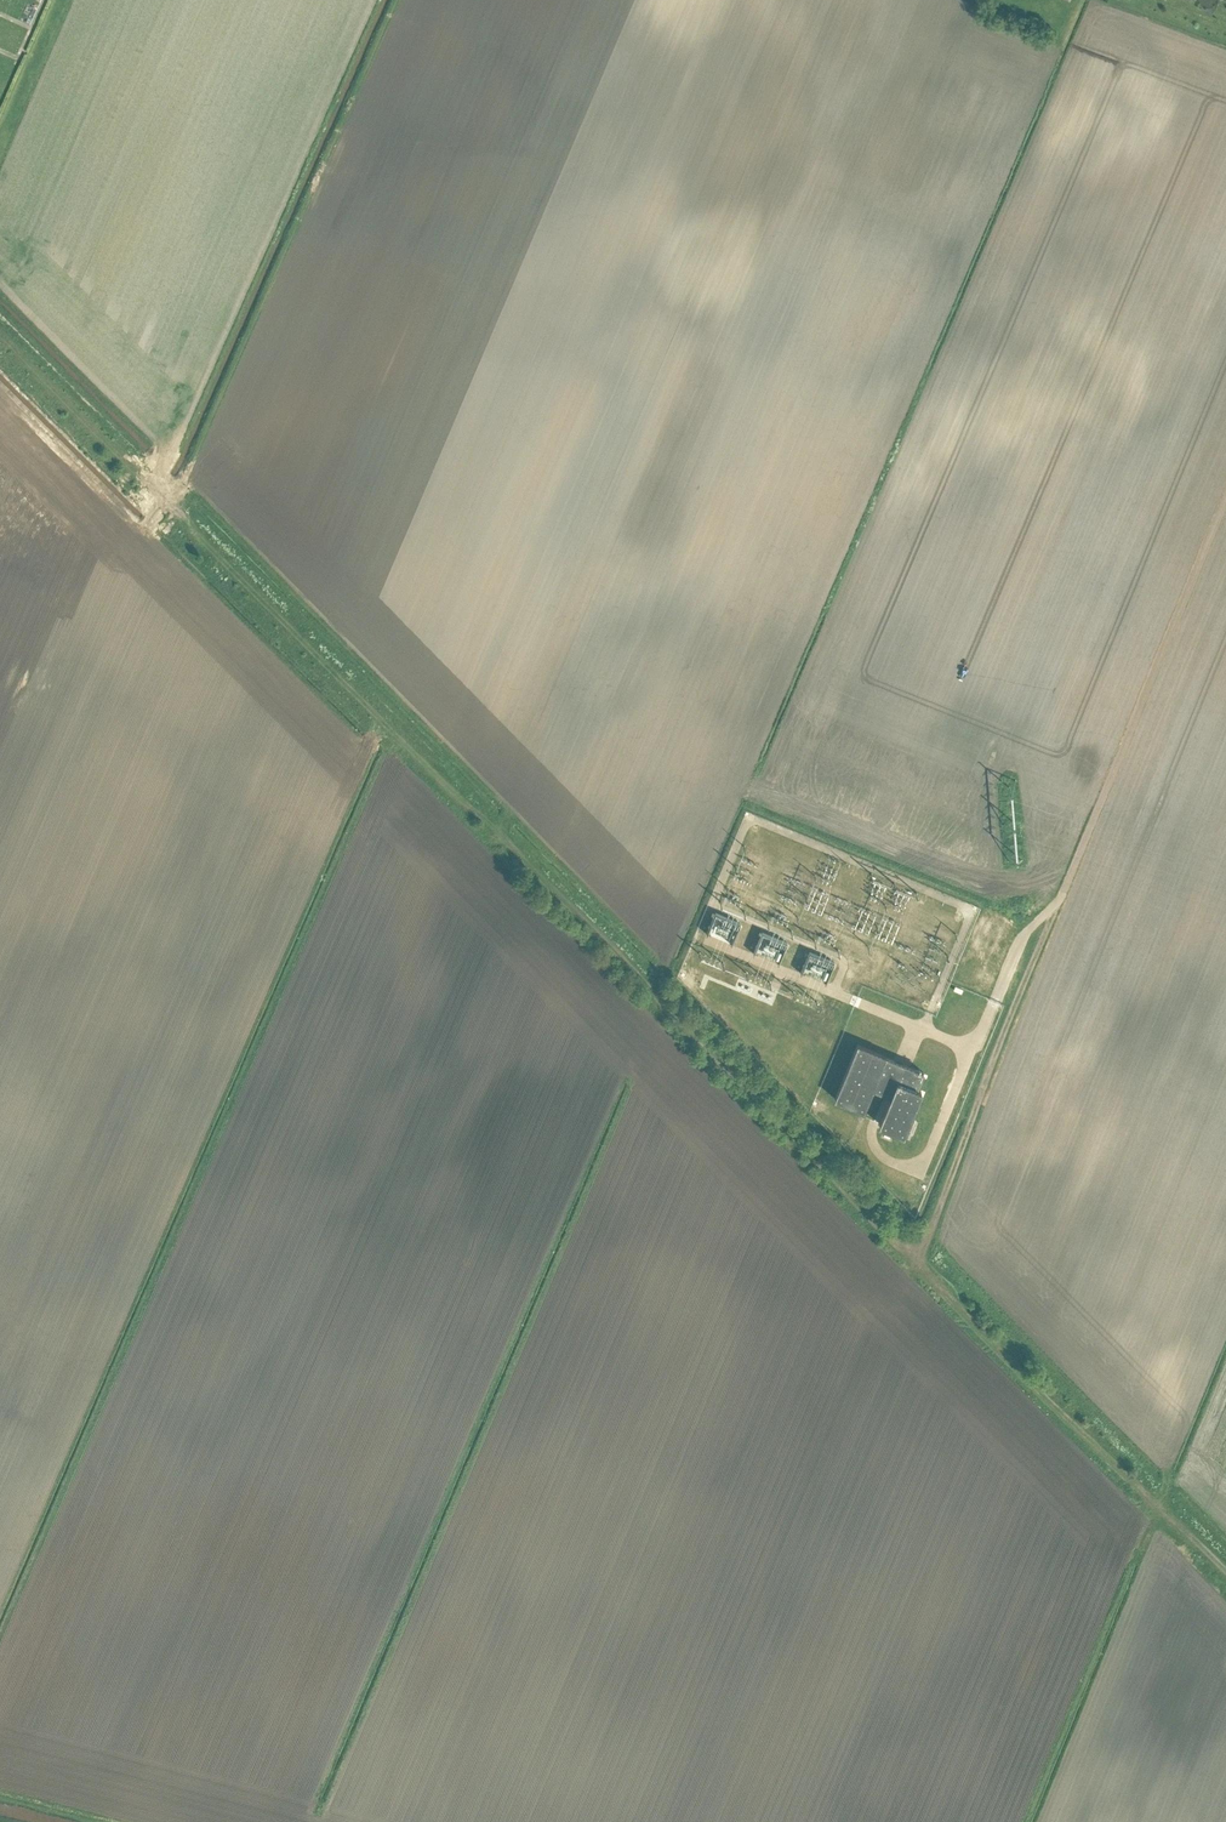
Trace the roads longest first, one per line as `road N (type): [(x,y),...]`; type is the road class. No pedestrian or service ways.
road 1 (track): [(654,998),(1225,1580)]
road 2 (track): [(1061,900),(926,1241),(912,1259)]

